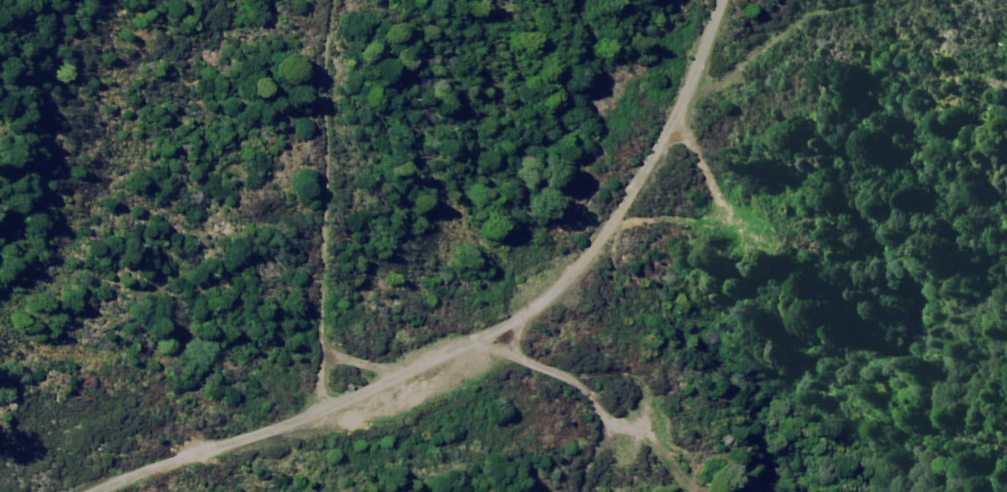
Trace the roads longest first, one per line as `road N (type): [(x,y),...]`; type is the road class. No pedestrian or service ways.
road 1 (unclassified): [(664,0),(611,138),(527,261),(359,373),(70,491)]
road 2 (track): [(359,373),(337,0)]
road 3 (track): [(776,0),(611,138)]

